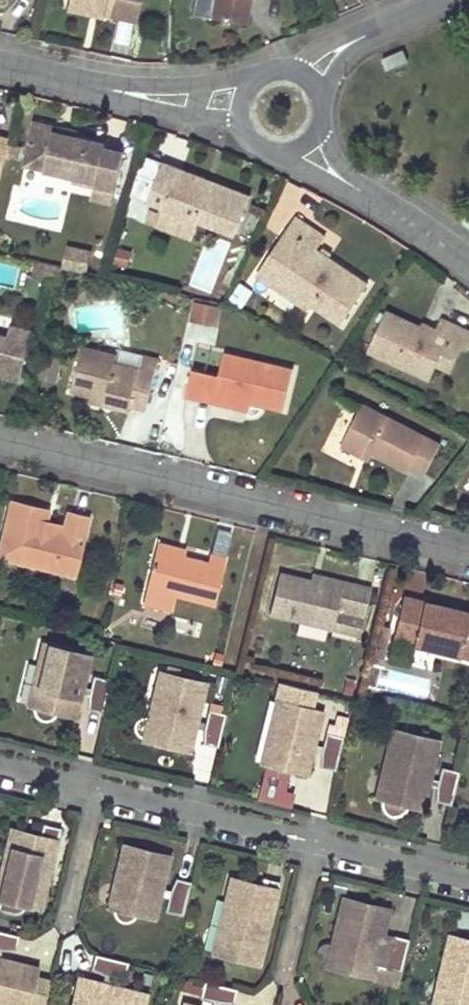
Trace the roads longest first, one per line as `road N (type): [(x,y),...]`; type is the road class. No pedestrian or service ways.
road 1 (residential): [(468,553),(0,439)]
road 2 (residential): [(468,876),(0,762)]
road 3 (residential): [(259,78),(106,89)]
road 4 (residential): [(106,89),(171,112),(230,117),(245,128)]
road 5 (residential): [(468,263),(359,190)]

